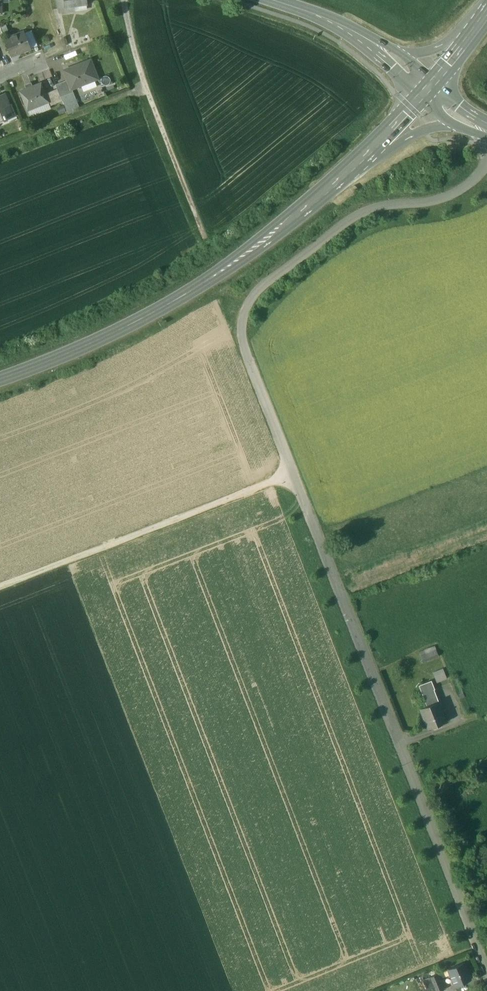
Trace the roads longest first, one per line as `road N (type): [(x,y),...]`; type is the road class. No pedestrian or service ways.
road 1 (unclassified): [(486,971),(241,332),(260,289),(356,216),(453,194),(486,164)]
road 2 (primary): [(0,379),(180,297),(351,168)]
road 3 (track): [(292,472),(0,587)]
road 4 (track): [(205,239),(148,89)]
road 5 (track): [(148,89),(0,145)]
road 6 (secondary): [(317,15),(421,96)]

